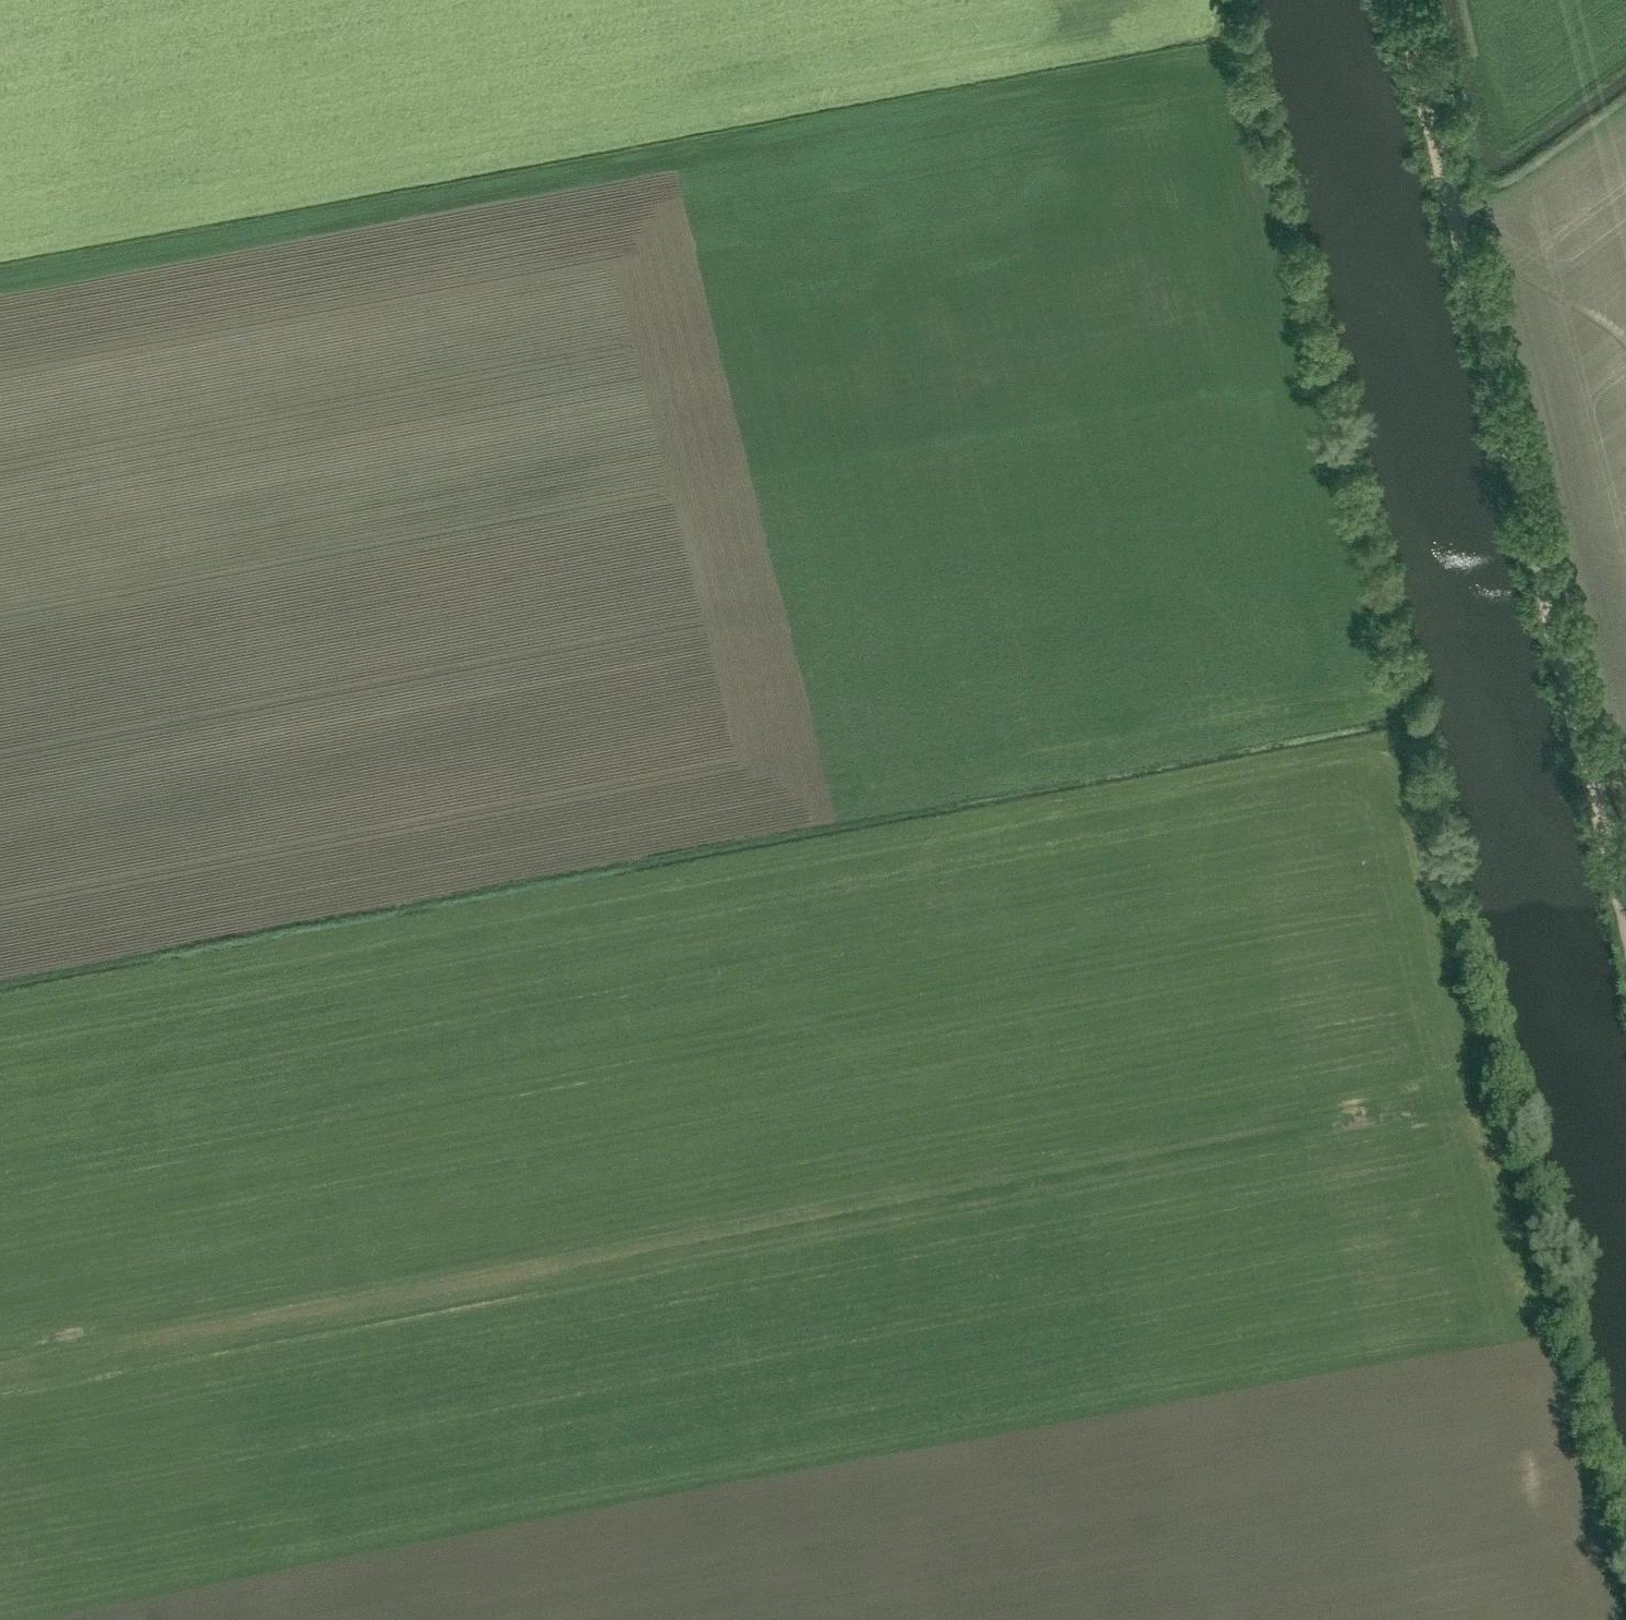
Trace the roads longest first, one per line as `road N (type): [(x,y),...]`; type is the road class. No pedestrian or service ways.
road 1 (track): [(1402,0),(1625,911)]

